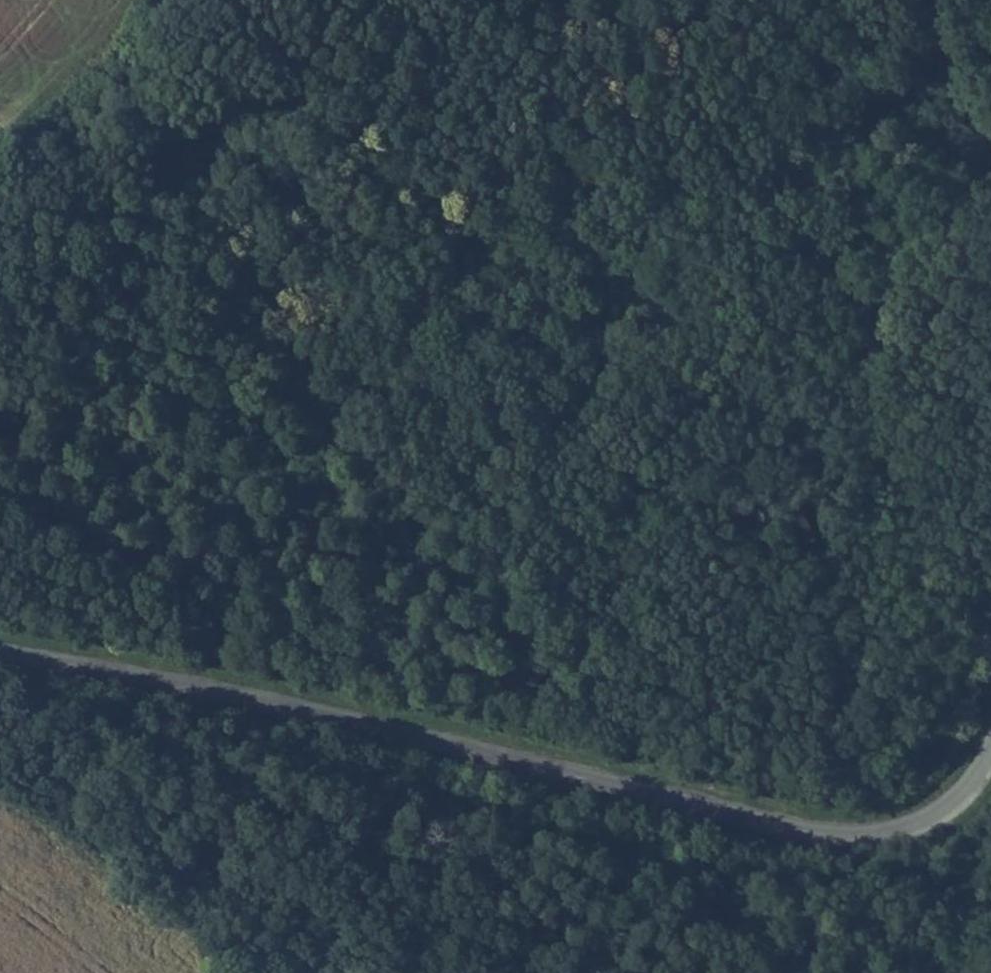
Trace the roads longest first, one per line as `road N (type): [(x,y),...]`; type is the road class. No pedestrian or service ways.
road 1 (tertiary): [(990,750),(946,809),(910,827),(865,835),(792,827),(0,650)]

